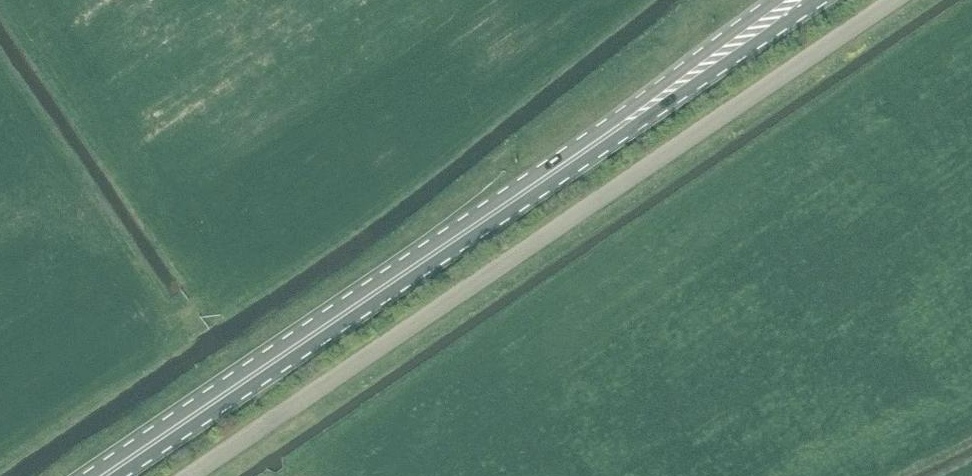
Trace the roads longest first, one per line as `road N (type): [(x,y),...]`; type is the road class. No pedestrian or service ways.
road 1 (unclassified): [(198,475),(901,0)]
road 2 (primary): [(104,475),(801,0)]

